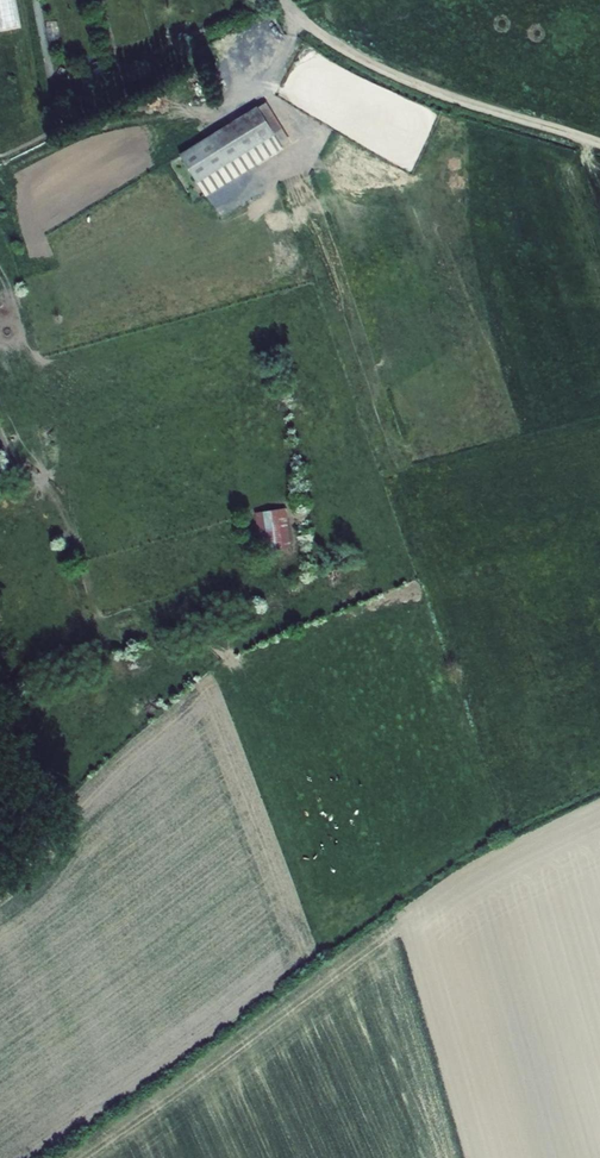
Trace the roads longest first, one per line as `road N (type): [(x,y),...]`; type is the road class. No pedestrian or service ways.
road 1 (track): [(282,0),(312,28),(378,66),(599,145)]

